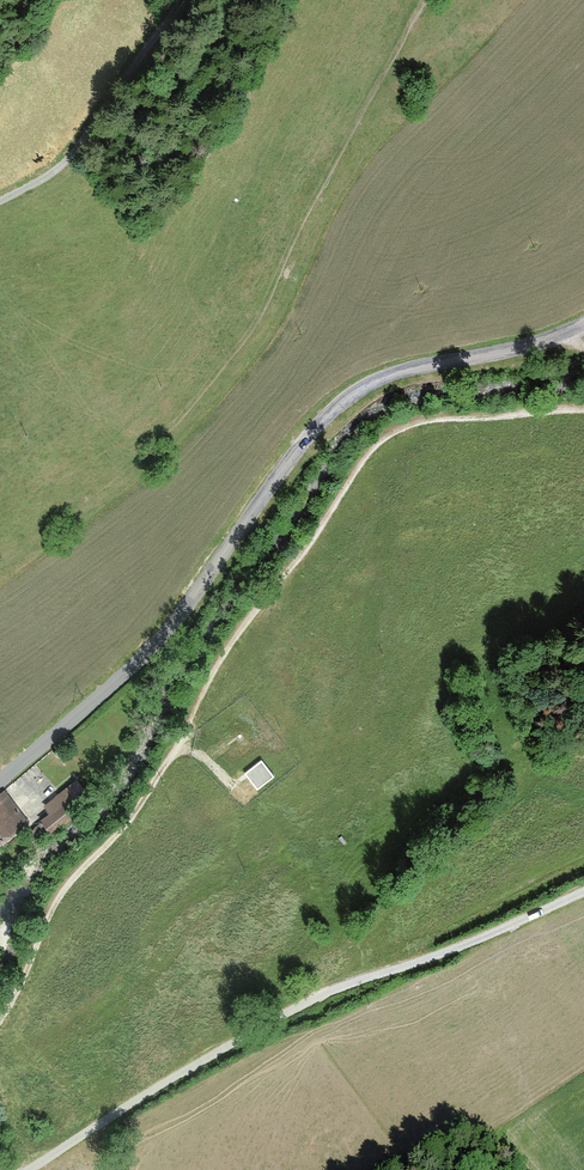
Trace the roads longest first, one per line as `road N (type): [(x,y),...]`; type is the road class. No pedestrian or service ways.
road 1 (tertiary): [(583,322),(515,350),(379,379),(338,405),(151,648),(0,782)]
road 2 (track): [(583,892),(442,955),(321,995),(28,1169)]
road 3 (unclassified): [(152,42),(79,150),(51,176),(0,202)]

